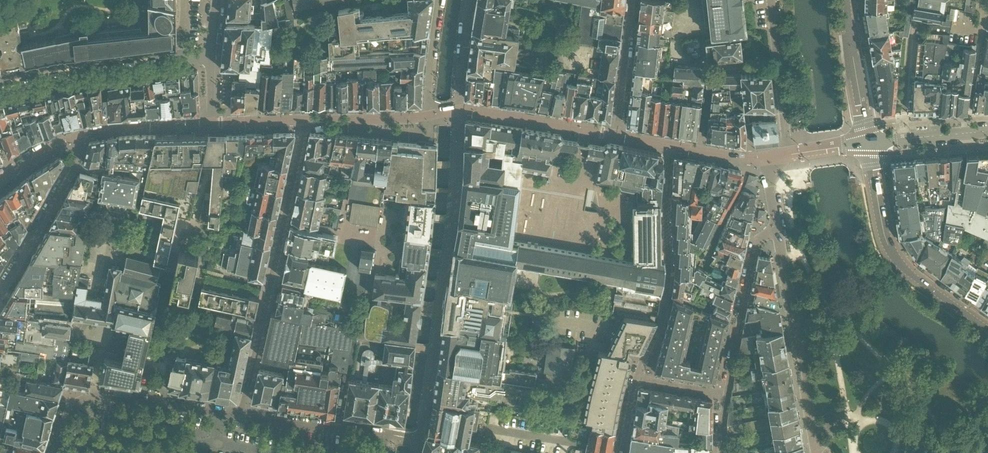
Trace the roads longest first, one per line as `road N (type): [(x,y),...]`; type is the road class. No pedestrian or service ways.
road 1 (residential): [(418,439),(456,197),(458,111)]
road 2 (residential): [(306,120),(241,416)]
road 3 (residential): [(671,146),(664,309),(637,378)]
road 4 (tertiary): [(987,330),(904,267),(887,241),(869,143)]
road 5 (residential): [(818,452),(779,231)]
road 6 (unclassified): [(241,416),(85,398),(66,414),(54,452)]
road 7 (residential): [(0,93),(185,57)]
road 8 (residential): [(185,57),(79,64),(0,80)]
road 9 (residential): [(779,231),(754,249),(727,393)]
road 10 (residential): [(0,289),(77,160),(76,137)]
road 11 (residential): [(617,134),(458,111)]
road 12 (residential): [(772,0),(790,155)]
road 13 (tertiary): [(869,143),(847,0)]
road 14 (unclassified): [(241,416),(382,434)]
road 15 (residential): [(617,134),(632,0)]
road 16 (residential): [(210,122),(76,137)]
road 17 (residential): [(429,115),(306,120)]

